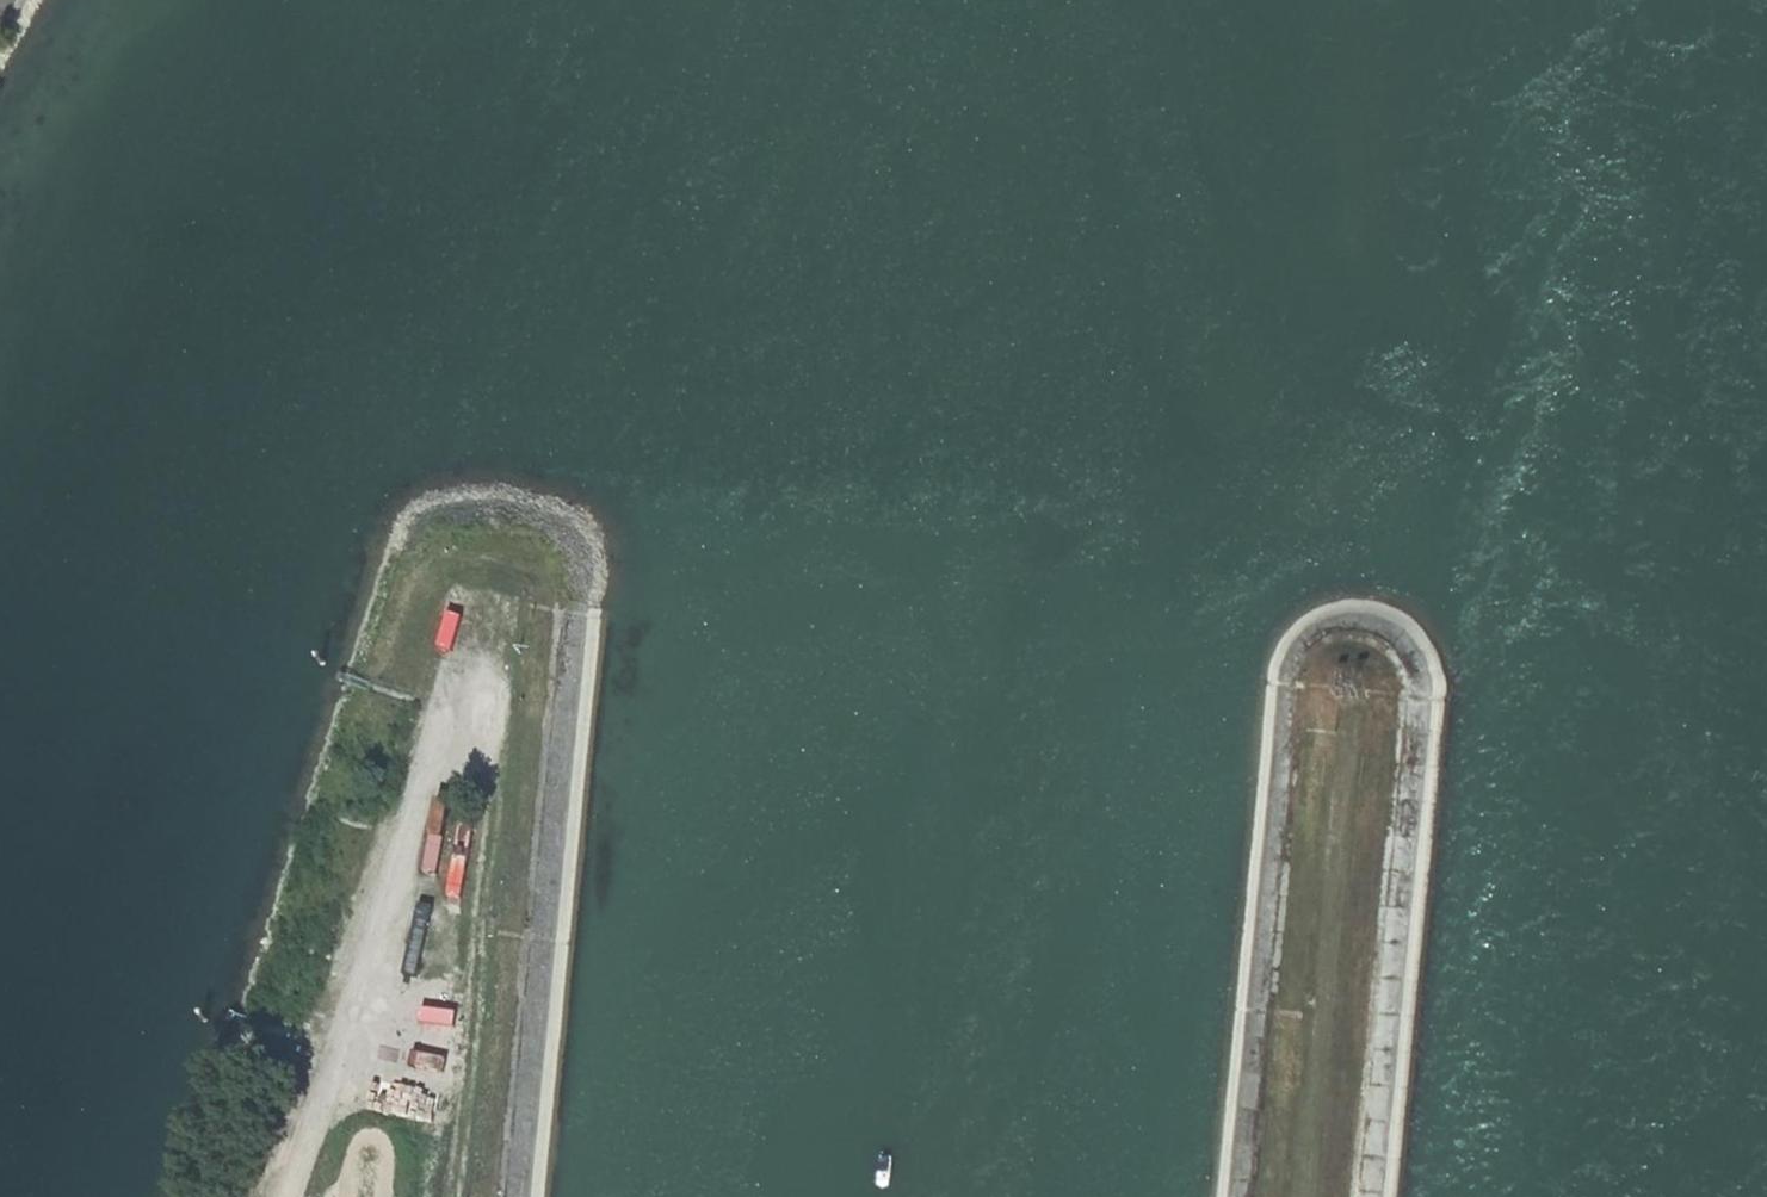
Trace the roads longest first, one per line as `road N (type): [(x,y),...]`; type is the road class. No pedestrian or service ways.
road 1 (track): [(343,1073),(303,1196)]

